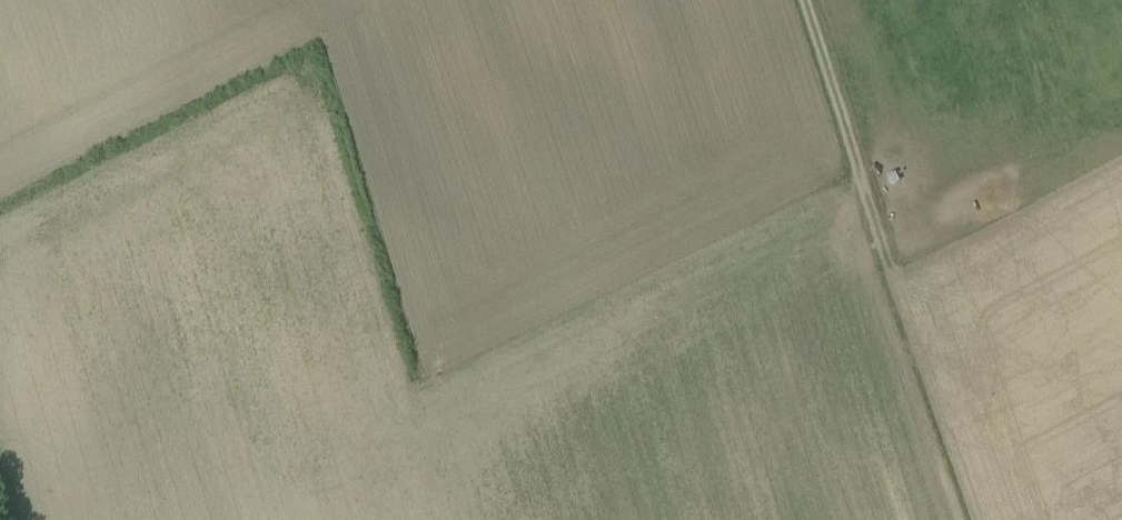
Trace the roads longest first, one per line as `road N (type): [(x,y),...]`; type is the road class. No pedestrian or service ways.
road 1 (track): [(806,0),(888,257)]

